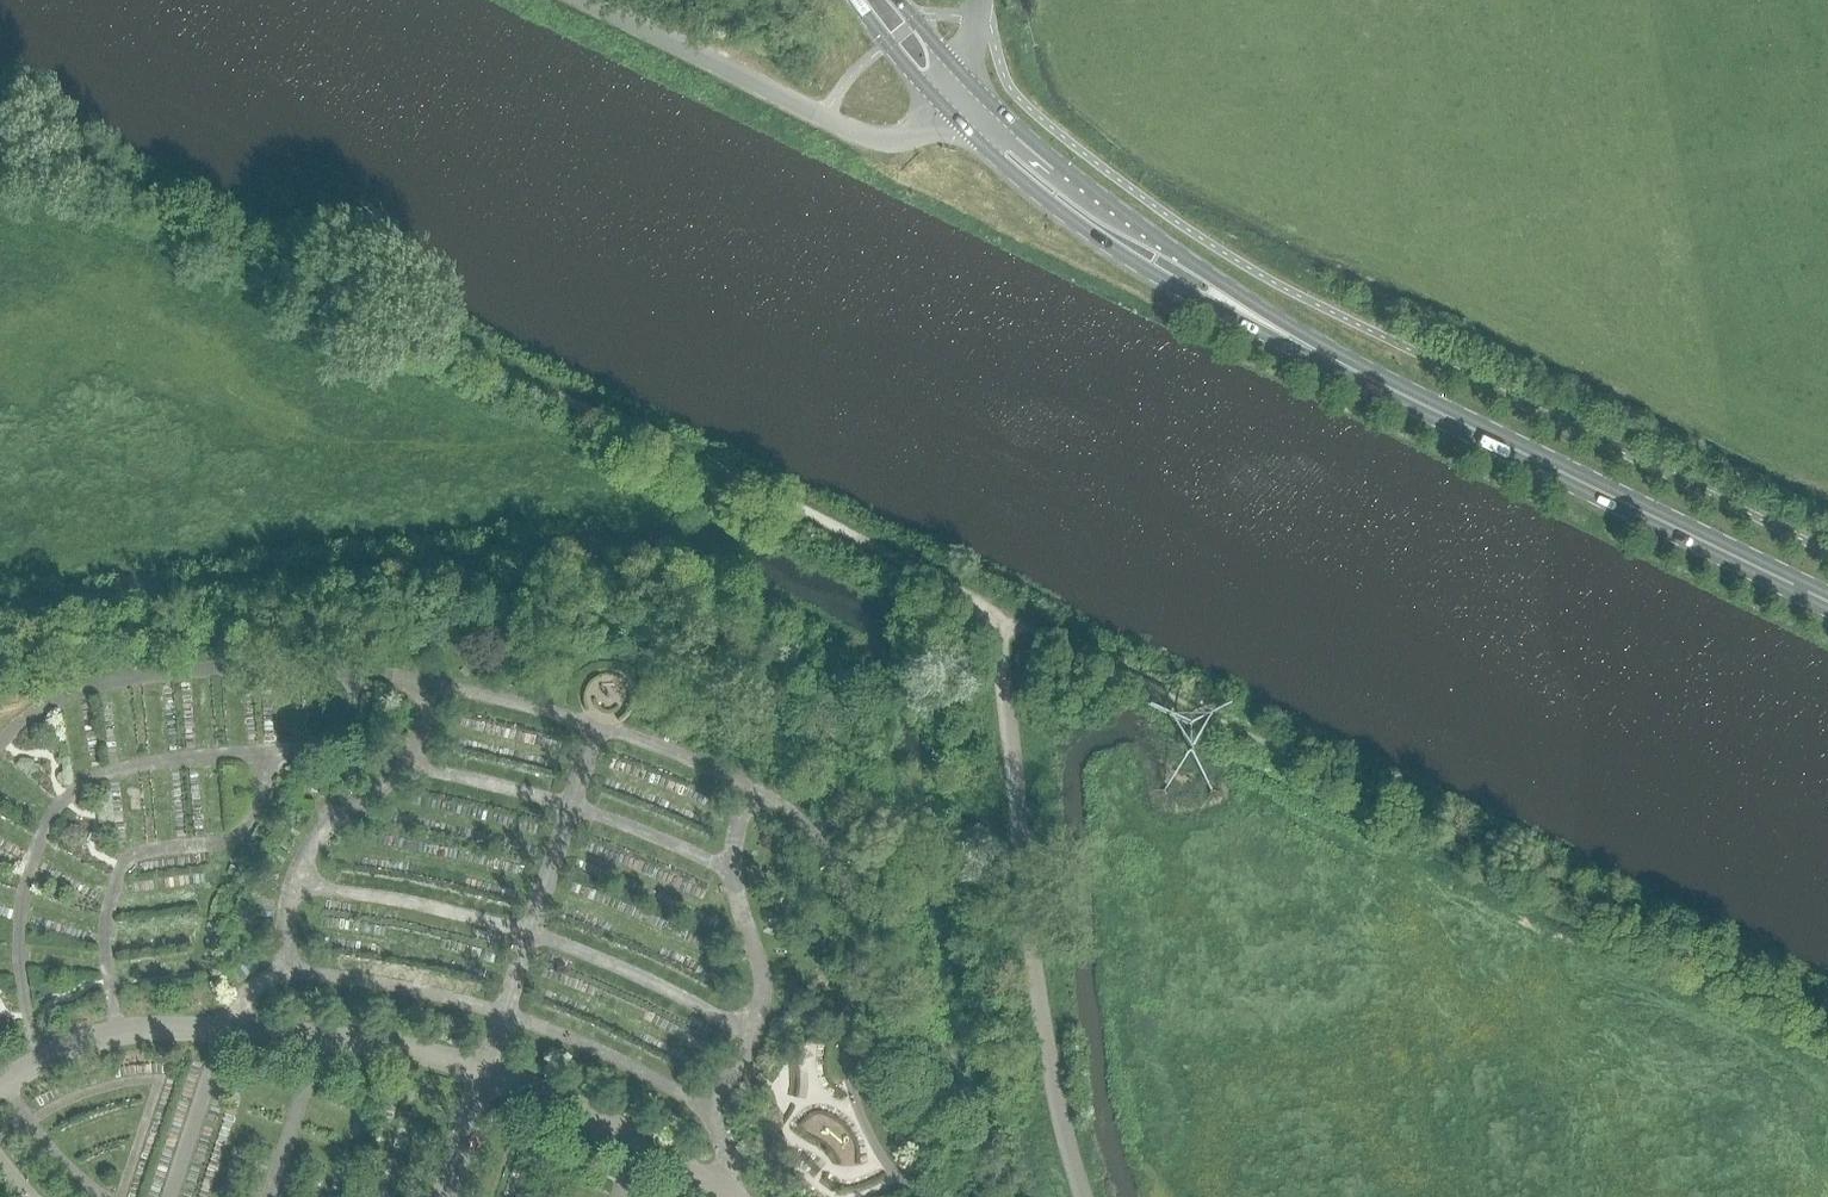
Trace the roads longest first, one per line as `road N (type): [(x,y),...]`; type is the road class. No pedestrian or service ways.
road 1 (primary): [(1827,602),(1228,311),(1040,182),(958,102)]
road 2 (unclassified): [(958,102),(915,133),(865,136),(584,0)]
road 3 (primary): [(958,102),(877,0)]

